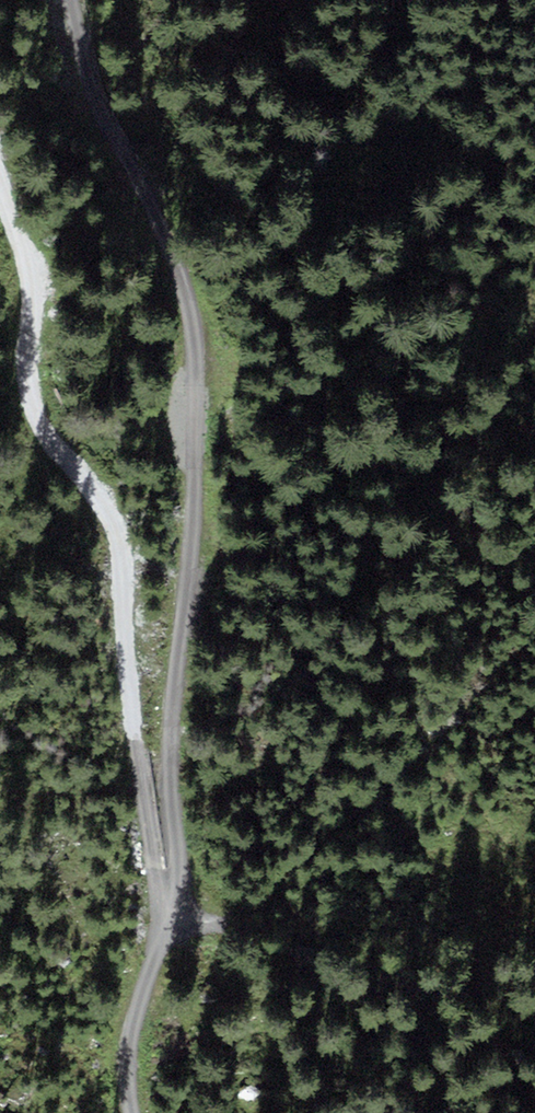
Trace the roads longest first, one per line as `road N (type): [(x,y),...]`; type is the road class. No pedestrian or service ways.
road 1 (track): [(143,1112),(128,1048),(165,923),(183,898),(187,688),(217,394),(194,257),(108,98),(74,0)]
road 2 (track): [(165,923),(140,558),(99,462),(42,400),(25,236),(0,182)]

